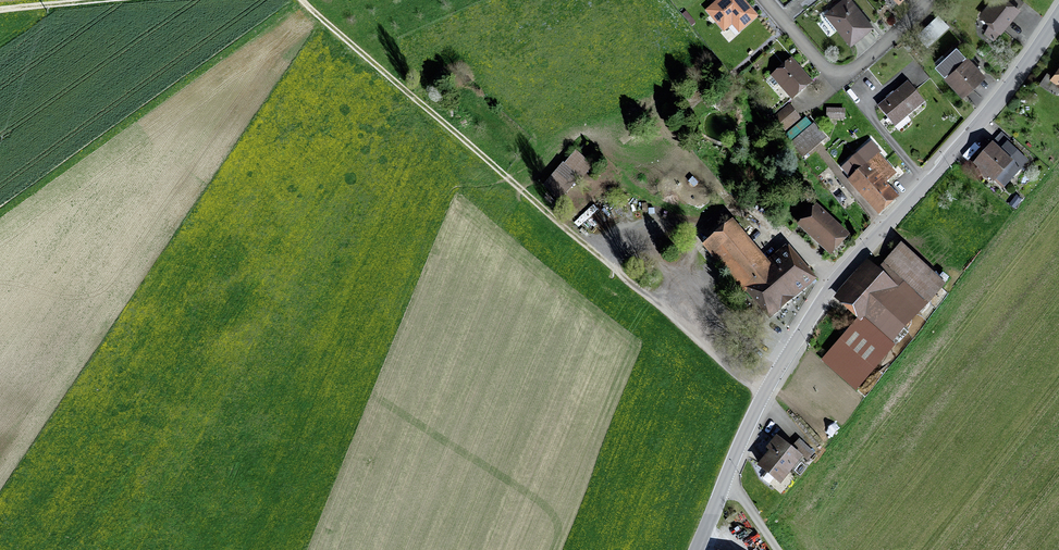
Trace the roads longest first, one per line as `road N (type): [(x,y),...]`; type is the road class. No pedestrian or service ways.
road 1 (tertiary): [(695,549),(763,395),(829,289),(926,186),(1058,15)]
road 2 (track): [(299,0),(703,344)]
road 3 (residential): [(927,0),(863,63),(842,72),(821,64),(765,0)]

